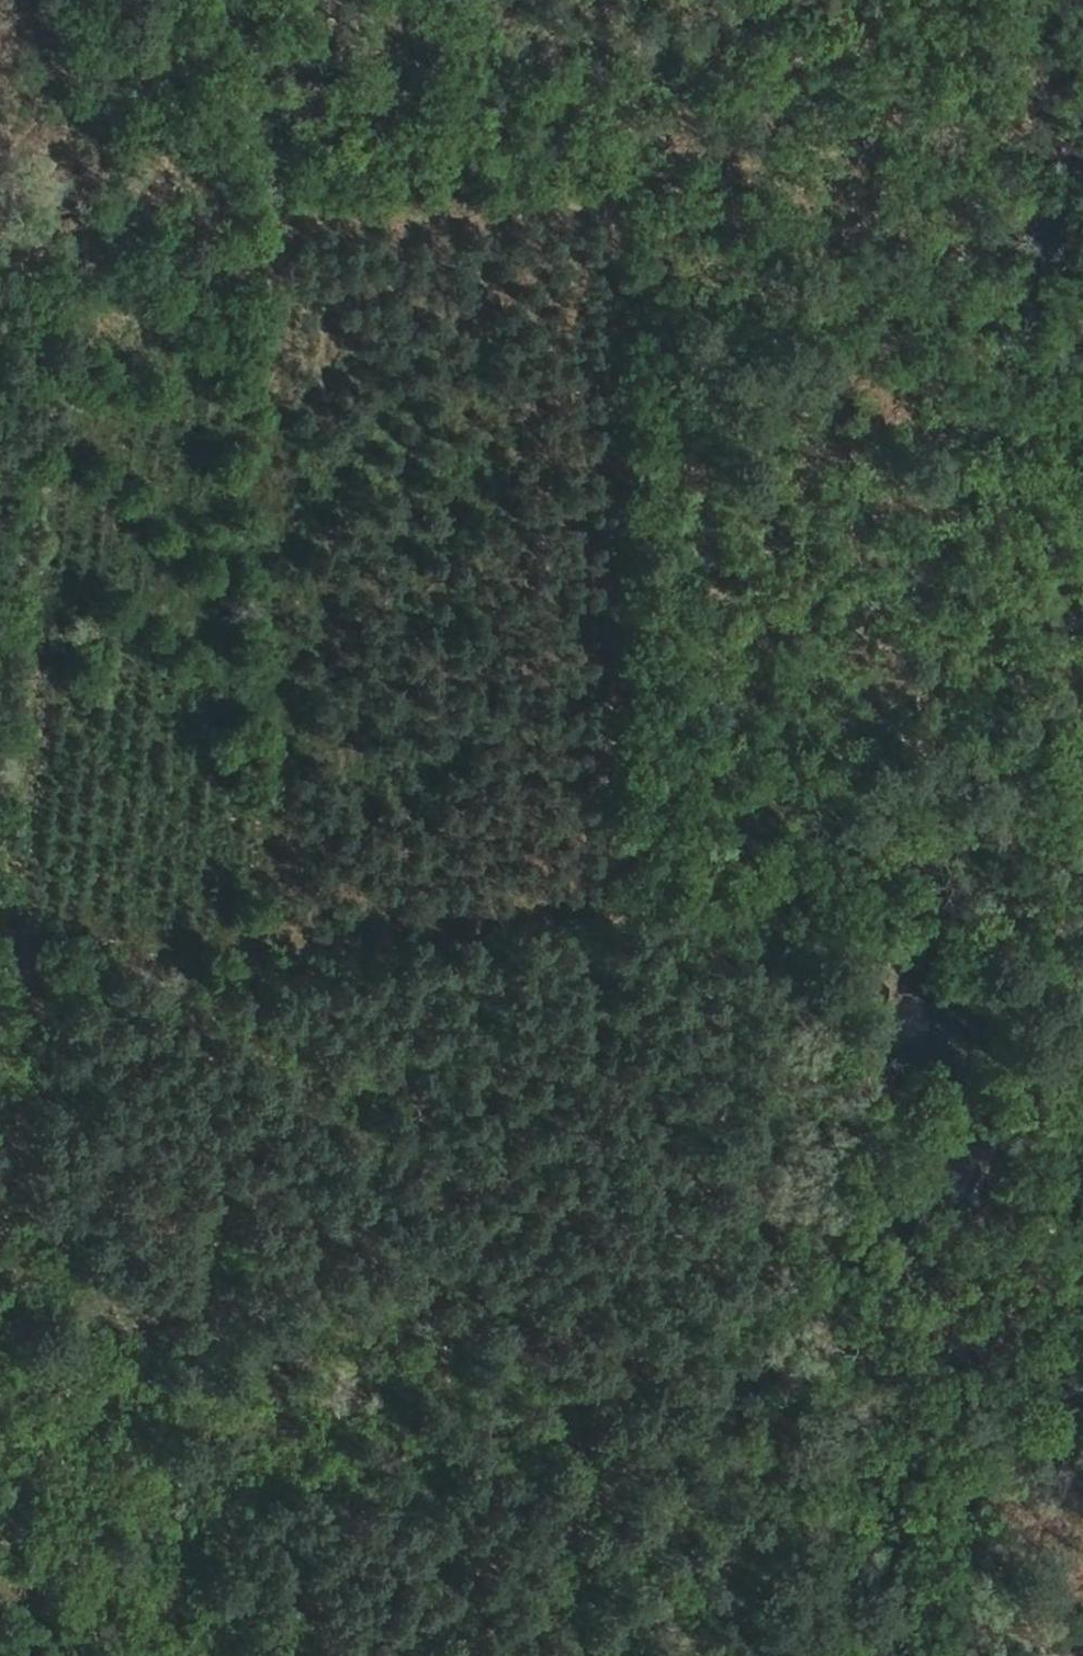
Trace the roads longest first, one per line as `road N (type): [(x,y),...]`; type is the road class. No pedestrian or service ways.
road 1 (track): [(0,980),(869,881),(1082,813)]

